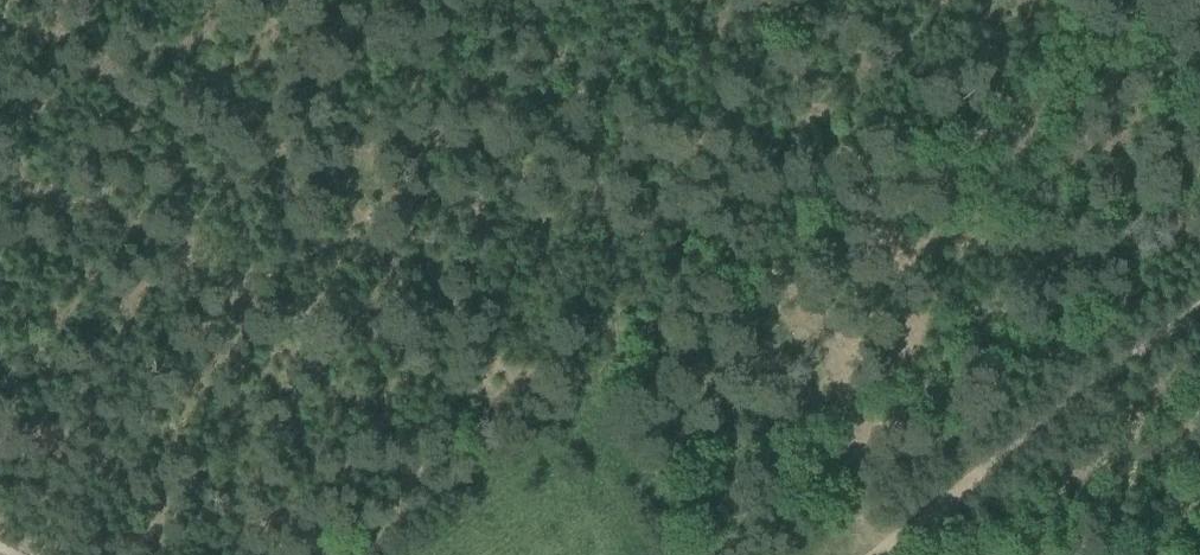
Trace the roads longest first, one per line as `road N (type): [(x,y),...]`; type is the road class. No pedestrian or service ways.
road 1 (track): [(1199,308),(879,554)]

